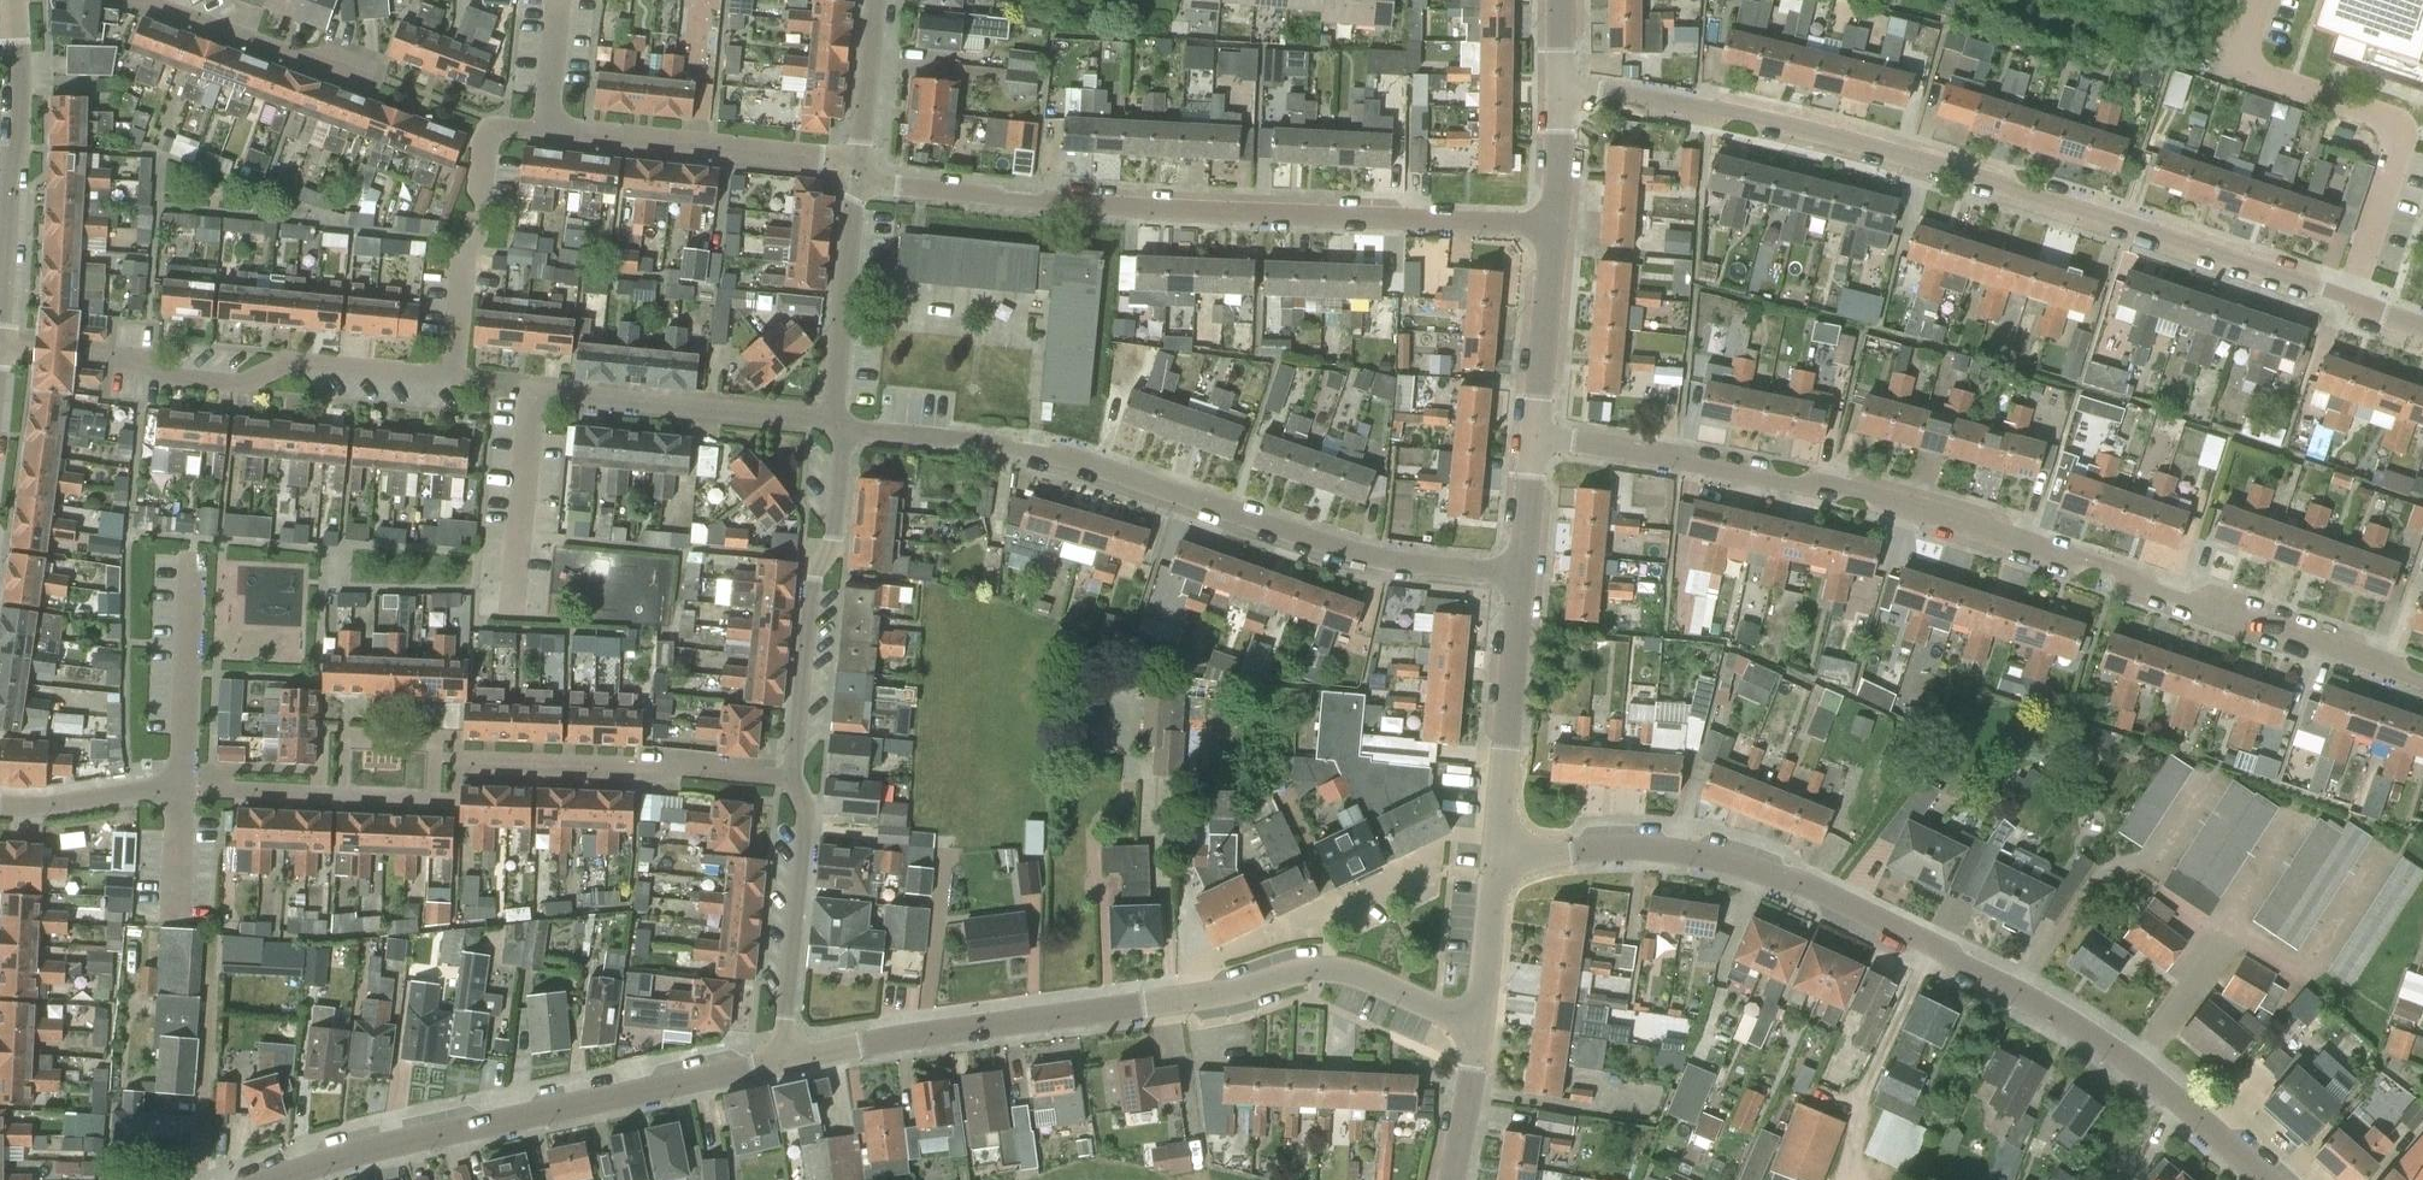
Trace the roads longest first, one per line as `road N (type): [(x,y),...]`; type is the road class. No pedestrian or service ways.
road 1 (residential): [(2422,676),(1902,503),(1711,462),(1536,437)]
road 2 (residential): [(2422,325),(1766,121),(1565,91)]
road 3 (residential): [(2273,1179),(2137,1065),(2015,989),(1846,903),(1732,862),(1666,850),(1591,848),(1501,863)]
road 4 (residential): [(785,1063),(1325,969),(1483,1022)]
road 5 (residential): [(1524,571),(1430,563),(1303,534),(1040,450),(840,428)]
road 6 (residential): [(1554,227),(863,169)]
road 7 (residential): [(280,1179),(415,1142),(785,1063)]
road 8 (residential): [(457,378),(300,365),(254,386),(152,376),(77,347),(3,340)]
road 9 (residential): [(0,810),(181,790),(433,801)]
road 10 (residential): [(797,776),(840,428)]
road 11 (residential): [(3,340),(15,110),(11,0)]
road 12 (residential): [(797,776),(474,759)]
road 13 (residential): [(863,169),(546,130)]
road 14 (residential): [(535,395),(840,428)]
road 15 (residential): [(1501,863),(1524,571)]
road 16 (residential): [(785,1063),(808,813),(797,776)]
road 17 (residential): [(840,428),(863,169)]
road 18 (residential): [(367,81),(137,0)]
road 19 (residential): [(512,608),(535,395)]
road 20 (residential): [(1536,437),(1554,227)]
road 21 (residential): [(863,169),(884,0)]
road 22 (residential): [(485,220),(467,265),(457,378)]
road 23 (residential): [(1483,1022),(1501,863)]
road 24 (residential): [(1453,1179),(1483,1022)]
road 25 (residential): [(485,220),(495,125),(546,130)]
road 26 (residential): [(1554,227),(1565,91)]
road 27 (residential): [(1524,571),(1536,437)]
road 28 (residential): [(546,130),(562,0)]

